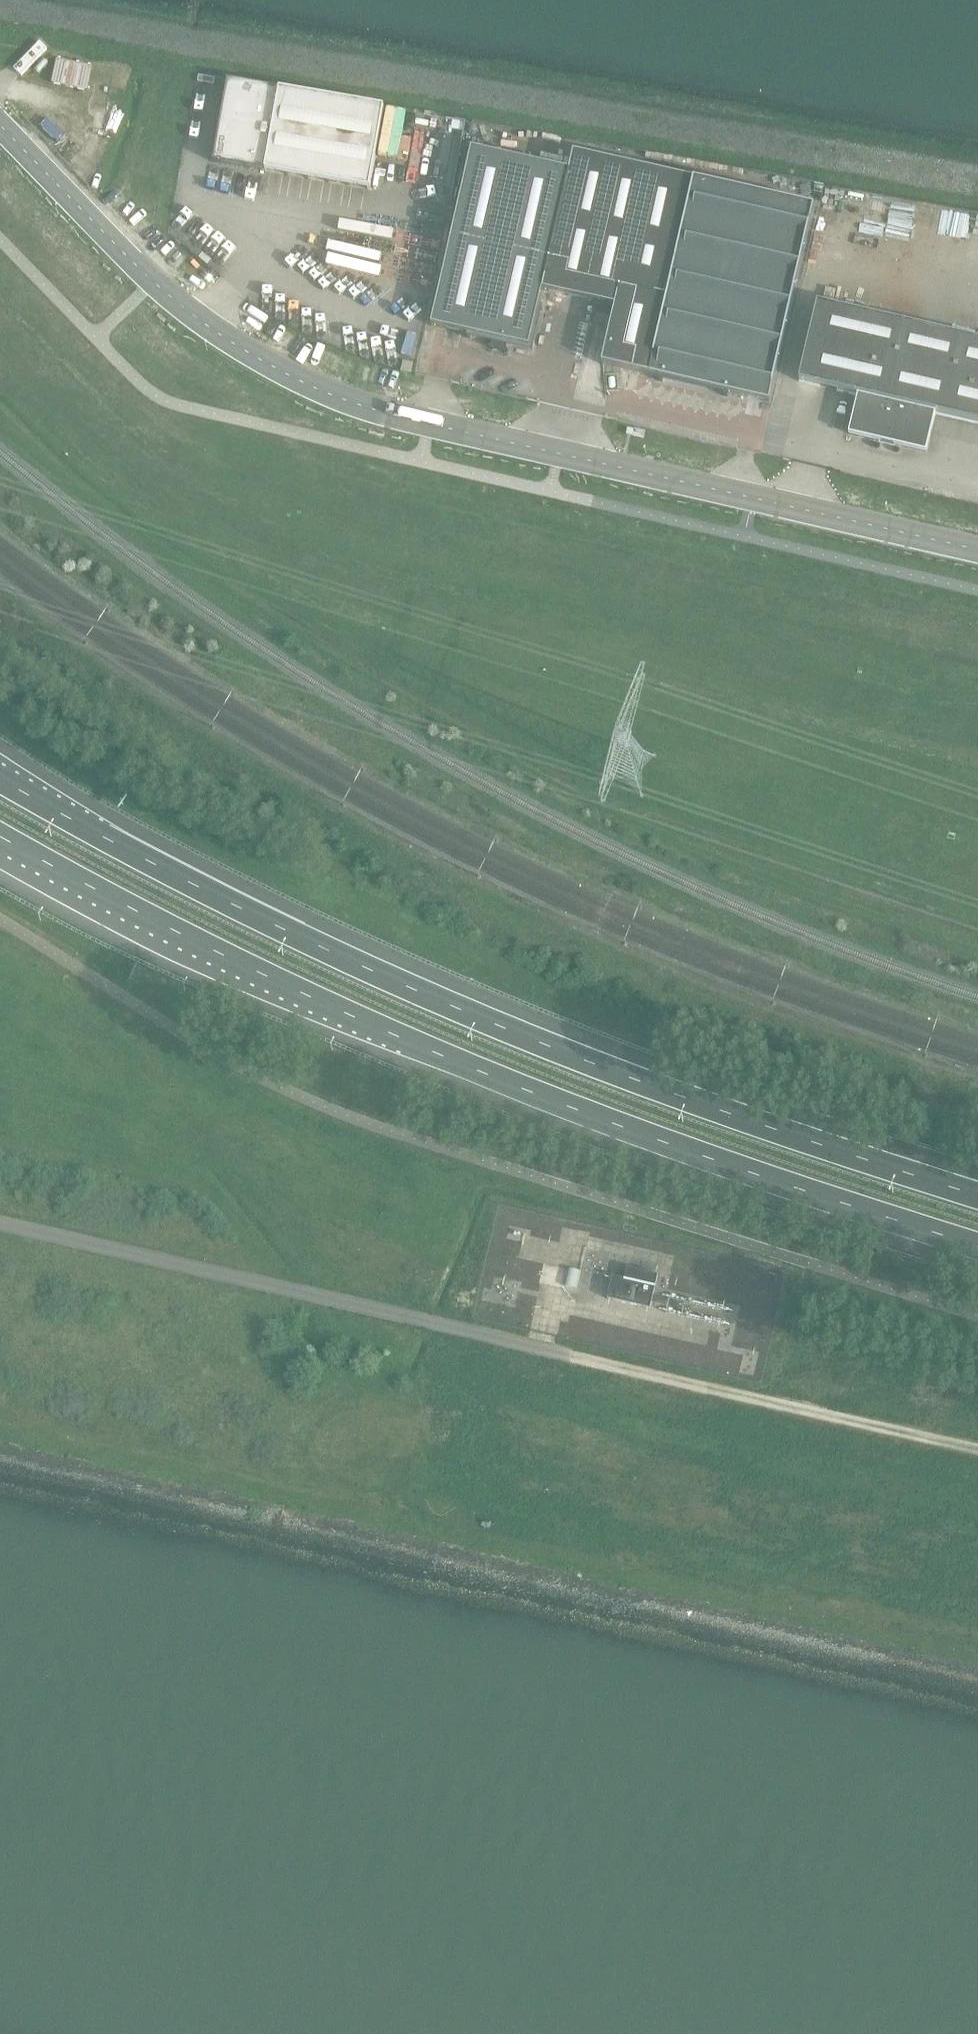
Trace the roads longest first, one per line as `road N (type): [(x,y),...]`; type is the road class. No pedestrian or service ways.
road 1 (unclassified): [(977,549),(433,425),(315,388),(208,326),(152,281),(0,125)]
road 2 (motorway): [(977,1195),(507,1032),(232,904),(0,780)]
road 3 (motorway): [(0,836),(328,1006),(632,1128),(977,1243)]

